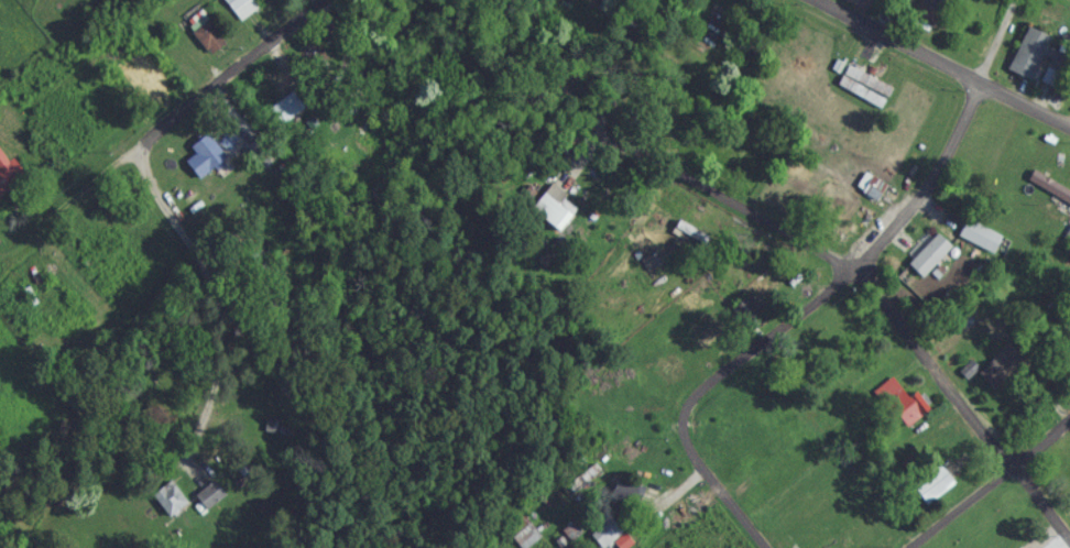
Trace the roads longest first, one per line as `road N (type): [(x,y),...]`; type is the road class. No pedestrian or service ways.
road 1 (residential): [(1069,542),(862,271),(631,146),(611,122)]
road 2 (residential): [(0,255),(139,155),(319,0)]
road 3 (residential): [(1018,0),(910,209),(862,271)]
road 4 (residential): [(1069,139),(798,0)]
road 5 (residential): [(683,431),(692,403),(862,271)]
road 6 (residential): [(912,547),(1069,425)]
road 7 (residential): [(216,286),(148,191),(139,155)]
road 8 (residential): [(766,547),(700,472),(683,431)]
road 9 (residential): [(611,122),(614,101),(680,0)]

